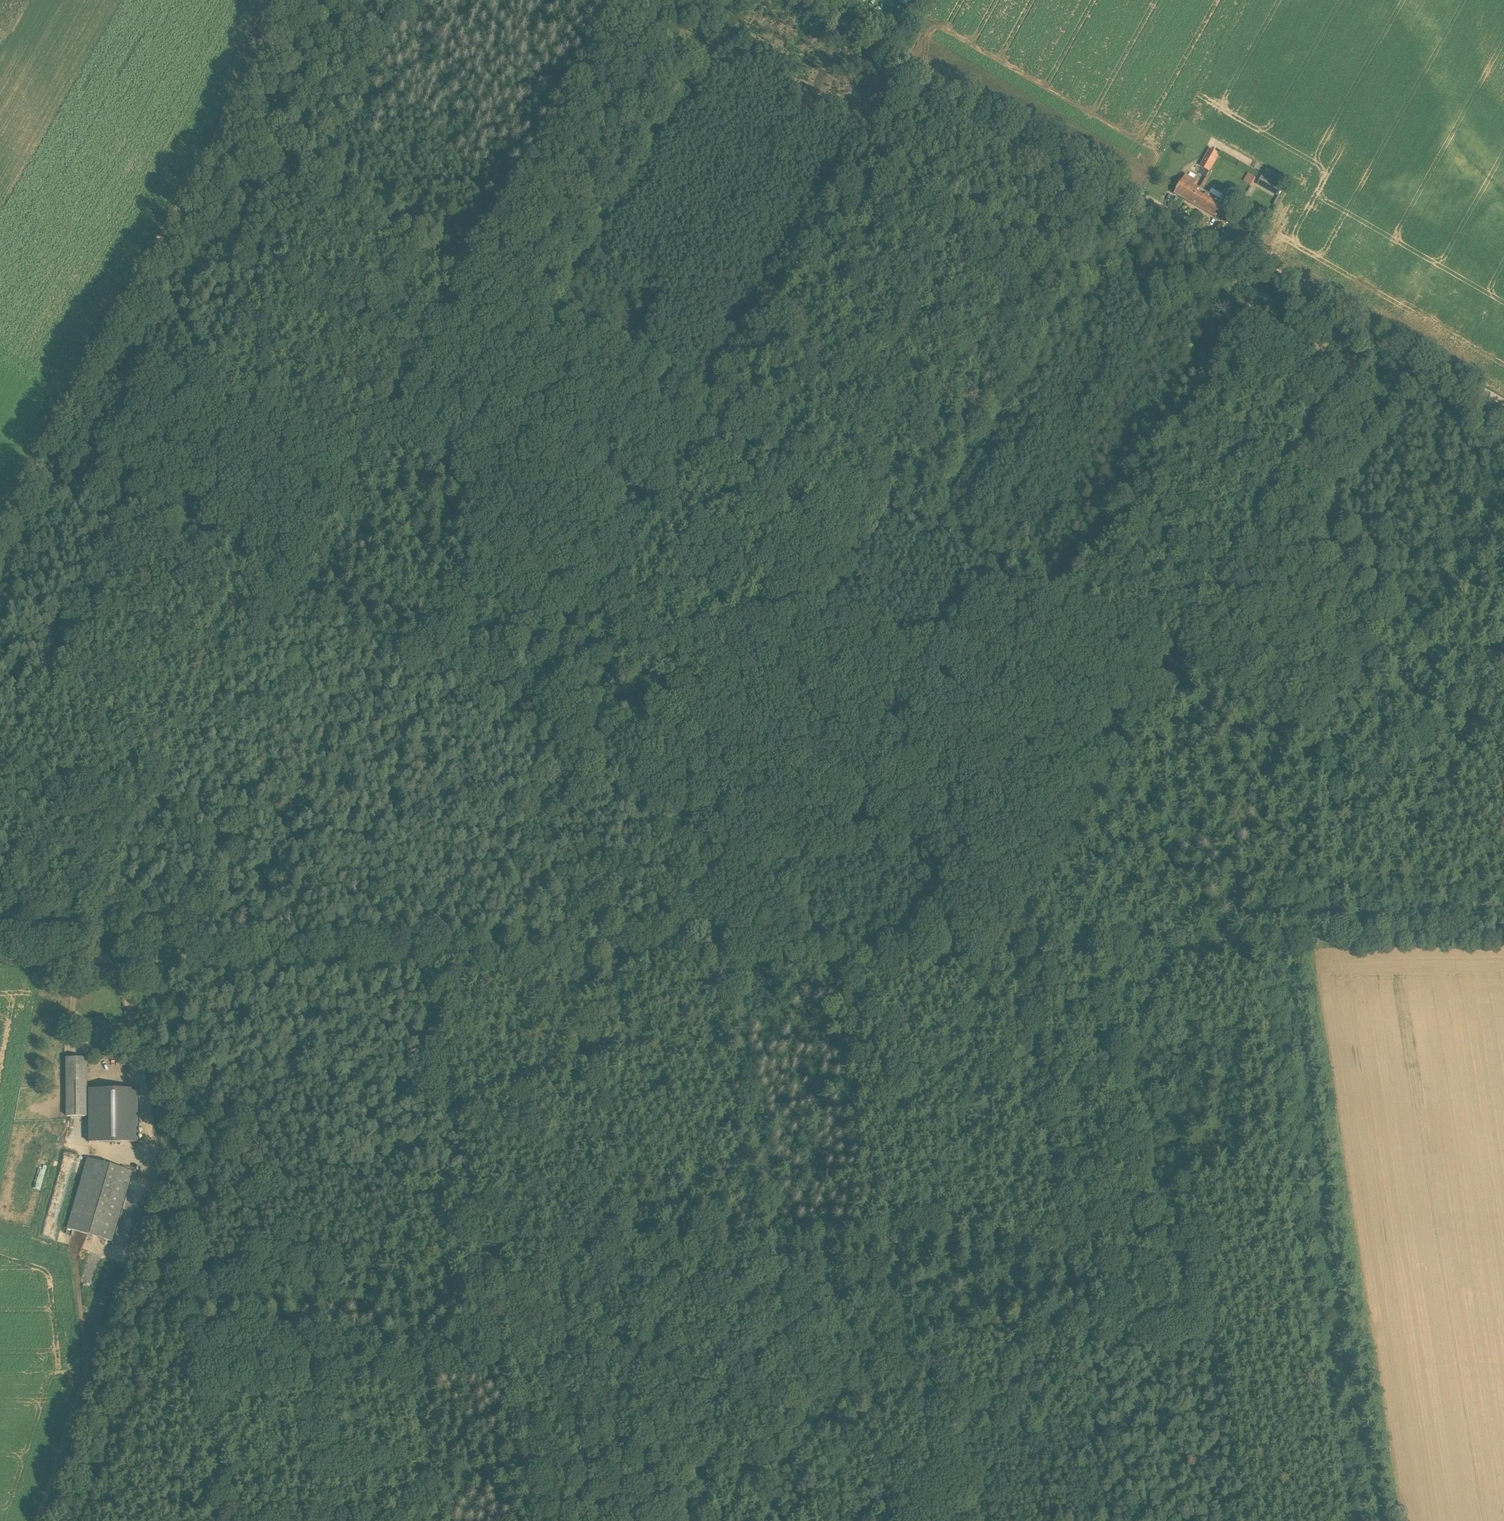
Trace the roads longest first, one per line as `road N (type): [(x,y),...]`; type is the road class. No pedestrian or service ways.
road 1 (unclassified): [(1503,940),(0,960)]
road 2 (track): [(932,525),(227,118)]
road 3 (track): [(1315,939),(1319,747),(932,525)]
road 4 (track): [(424,952),(517,1473)]
road 5 (track): [(932,525),(683,948)]
road 6 (track): [(0,520),(227,118)]
road 7 (track): [(1503,400),(1133,187)]
road 8 (track): [(1133,187),(932,525)]
road 9 (track): [(43,1520),(157,1182)]
road 10 (track): [(157,1182),(219,1479)]
road 11 (track): [(517,1473),(219,1479)]
road 12 (track): [(807,1448),(705,1469),(517,1473)]
road 13 (track): [(1133,187),(889,47)]
road 14 (track): [(227,118),(294,0)]

